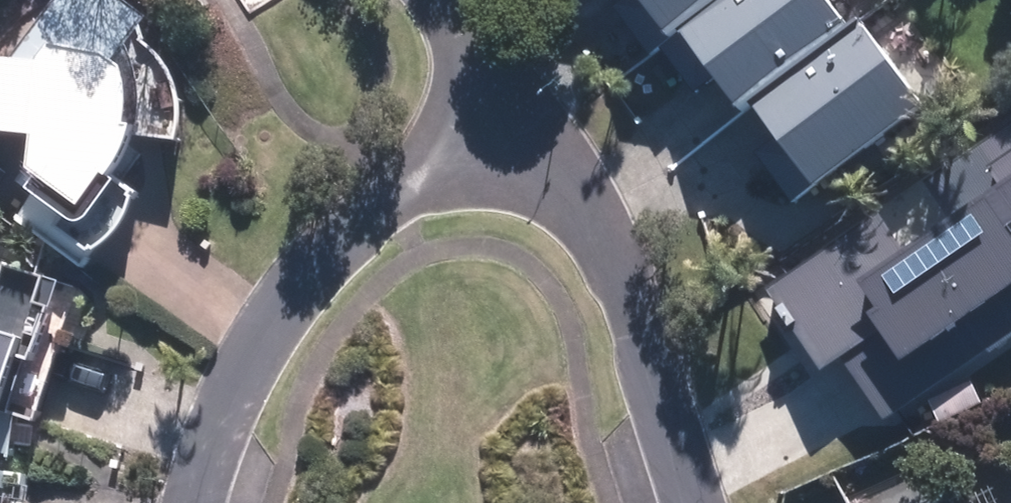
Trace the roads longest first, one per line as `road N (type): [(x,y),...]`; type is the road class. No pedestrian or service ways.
road 1 (residential): [(506,99),(370,206),(301,281),(227,416),(196,502)]
road 2 (residential): [(694,502),(646,339),(611,256),(506,99)]
road 3 (residential): [(506,99),(436,0)]

